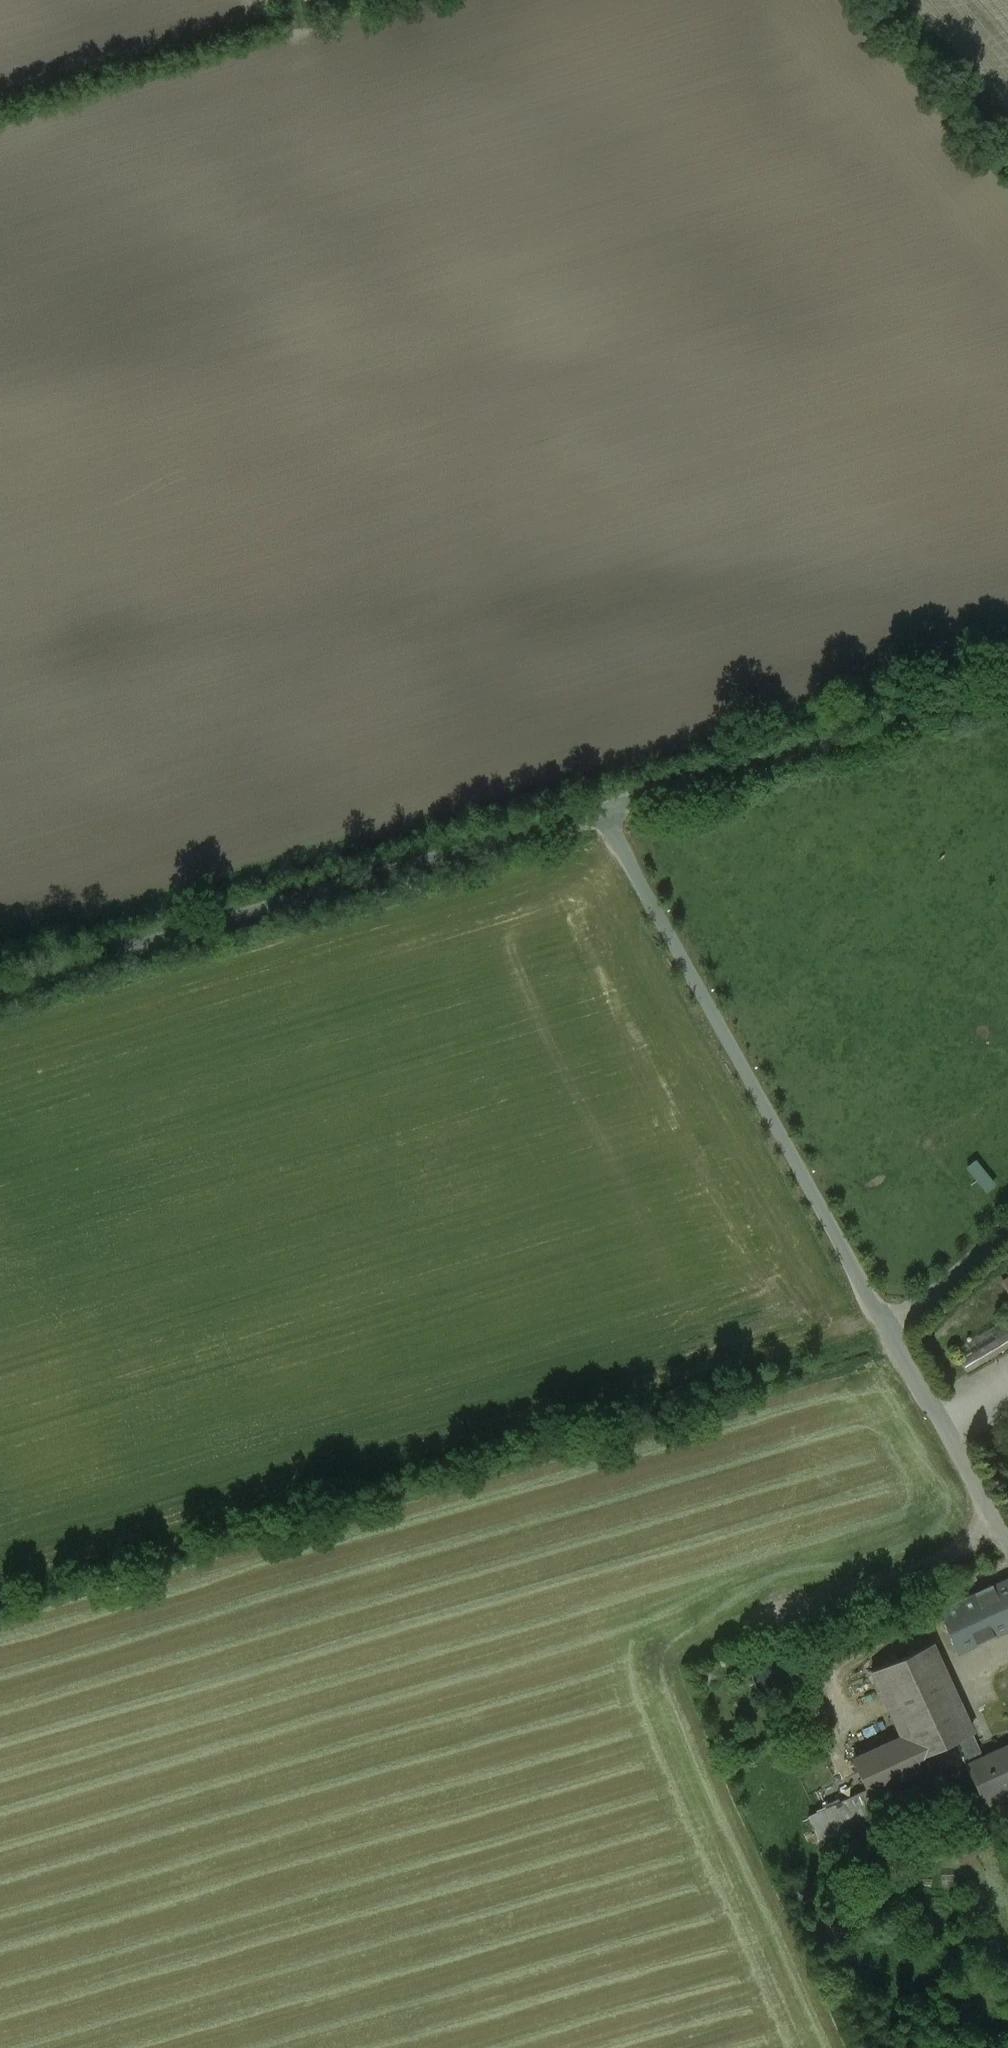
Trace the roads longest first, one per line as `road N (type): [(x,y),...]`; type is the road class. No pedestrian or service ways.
road 1 (unclassified): [(1007,691),(0,989)]

